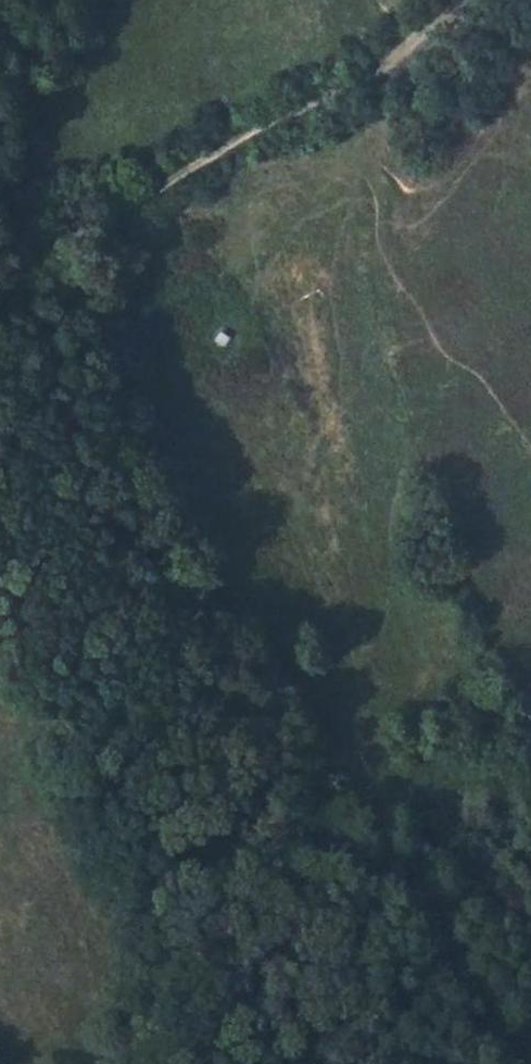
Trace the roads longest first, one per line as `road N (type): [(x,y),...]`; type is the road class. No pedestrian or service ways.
road 1 (track): [(458,0),(422,50),(361,76),(0,280)]

